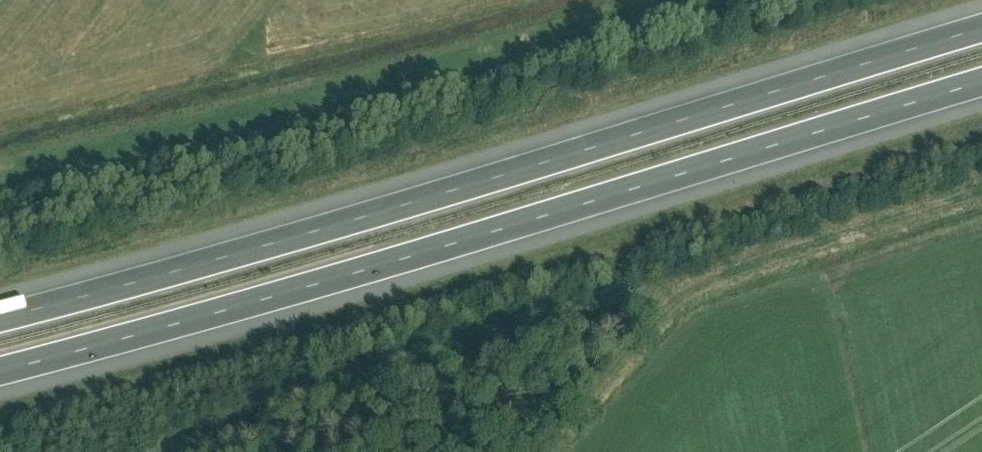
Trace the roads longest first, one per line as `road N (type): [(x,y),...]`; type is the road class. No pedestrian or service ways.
road 1 (motorway): [(981,29),(167,275),(0,316)]
road 2 (motorway): [(0,367),(181,322),(981,82)]

